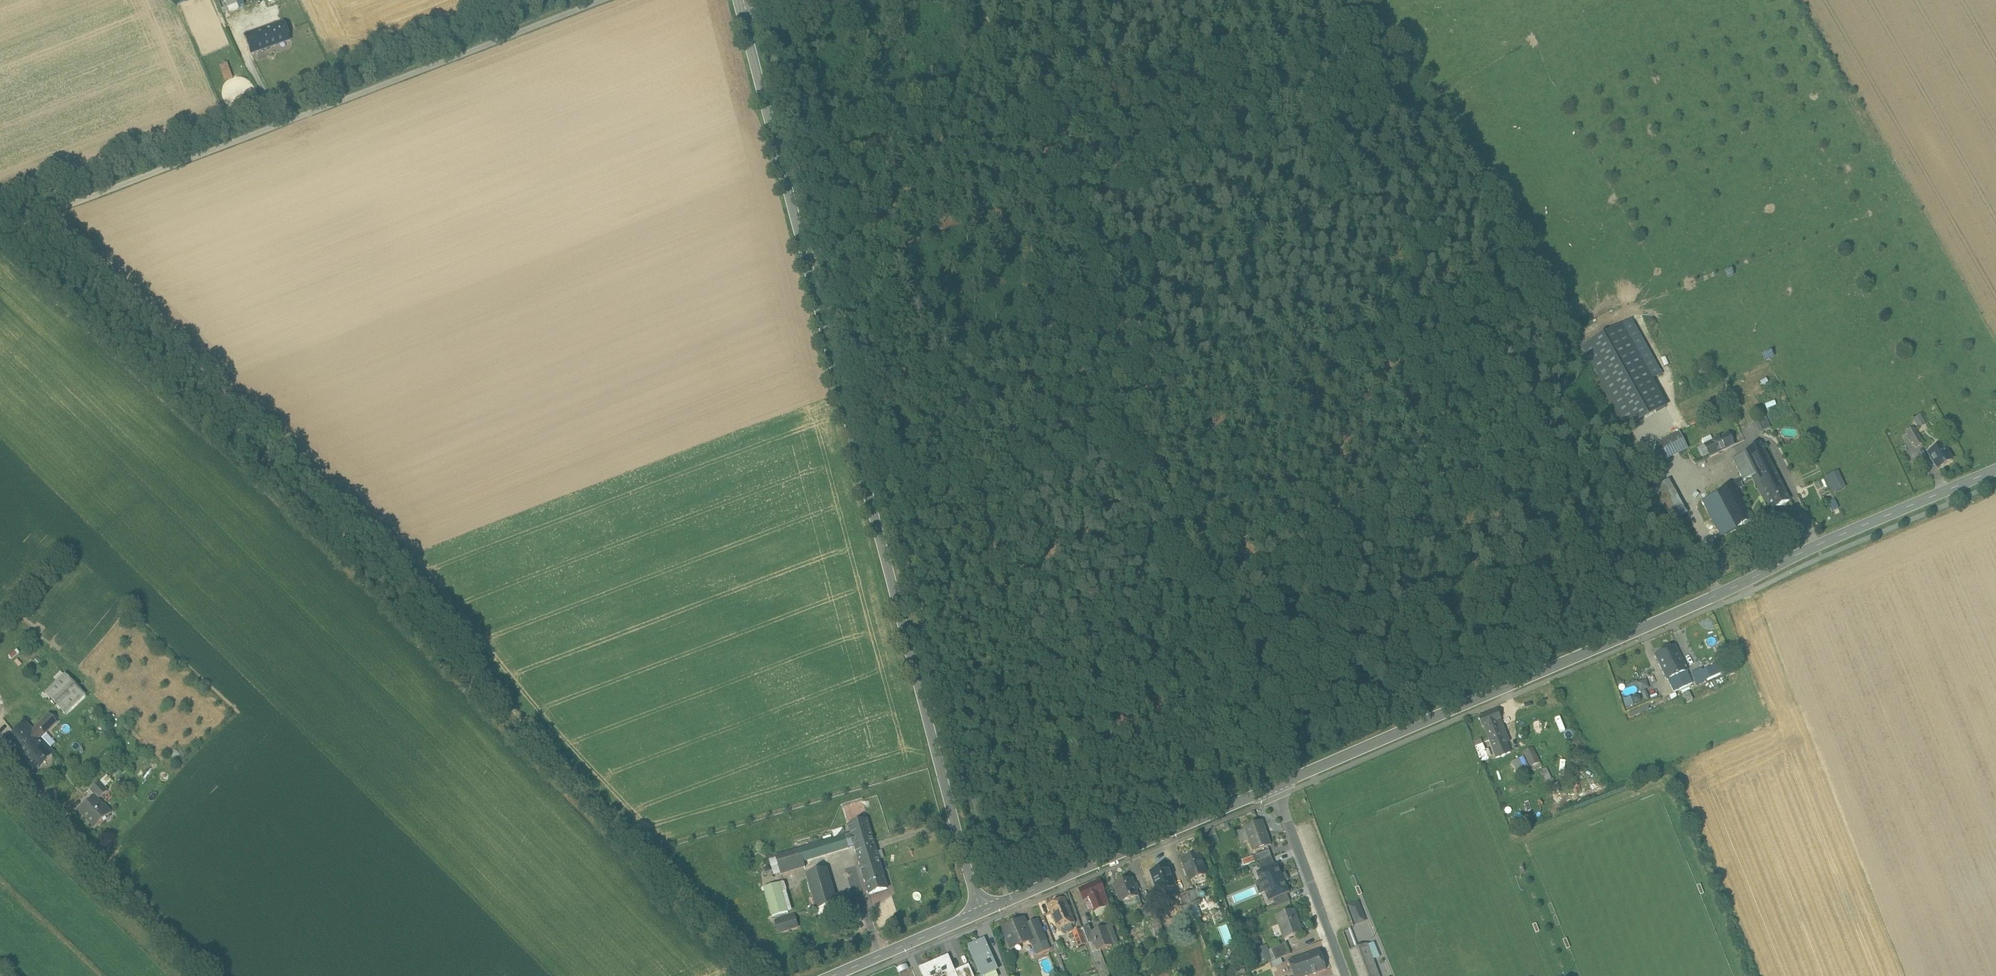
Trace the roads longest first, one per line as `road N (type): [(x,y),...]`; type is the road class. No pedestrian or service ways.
road 1 (tertiary): [(740,0),(982,915)]
road 2 (track): [(964,0),(1034,144),(1276,787)]
road 3 (tertiary): [(1276,787),(1995,473)]
road 4 (unclassified): [(632,0),(0,225)]
road 5 (tertiary): [(982,915),(1276,787)]
road 6 (track): [(215,975),(61,821),(0,747)]
road 7 (residential): [(1276,787),(1345,975)]
road 8 (tertiary): [(838,975),(982,915)]

